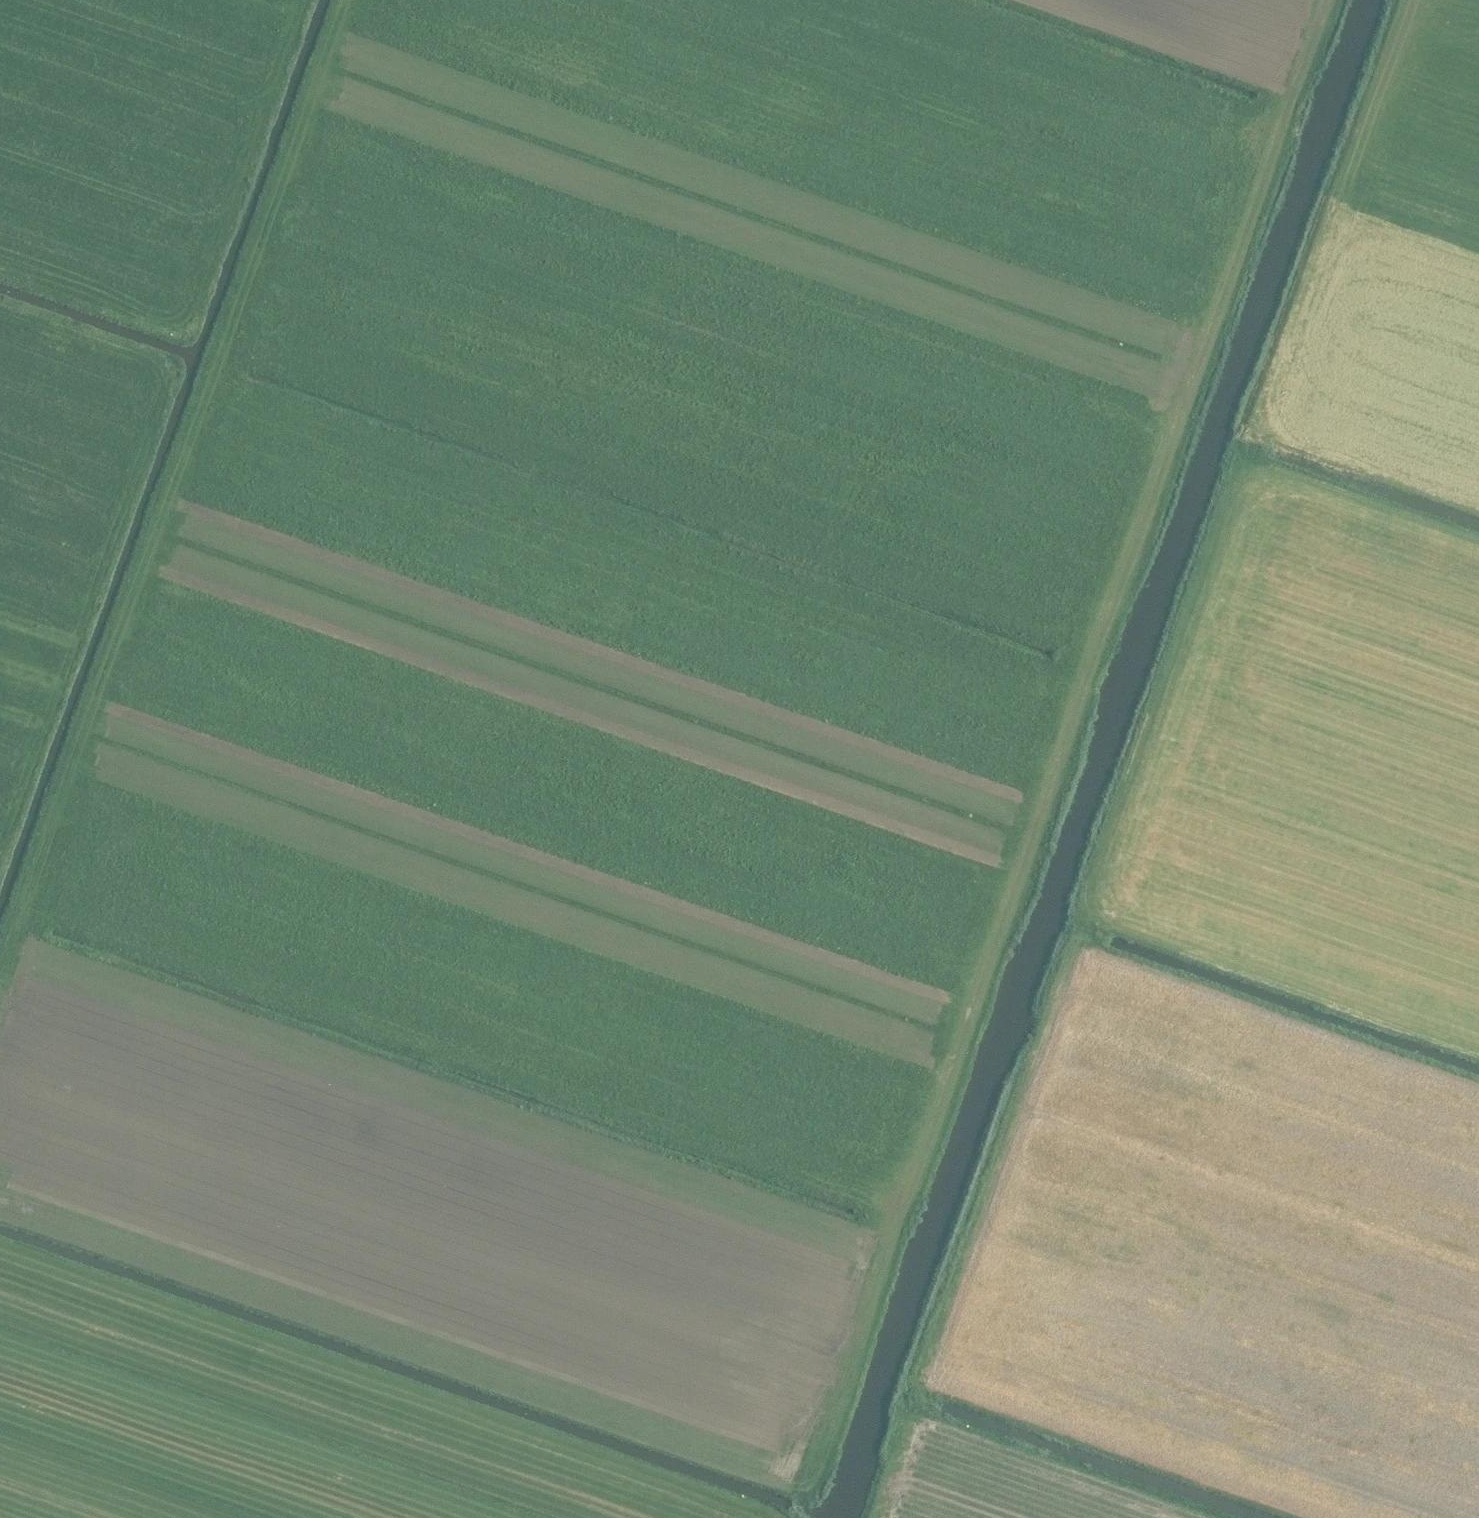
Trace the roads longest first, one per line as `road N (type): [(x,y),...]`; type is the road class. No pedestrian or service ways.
road 1 (track): [(809,1462),(1317,0)]

